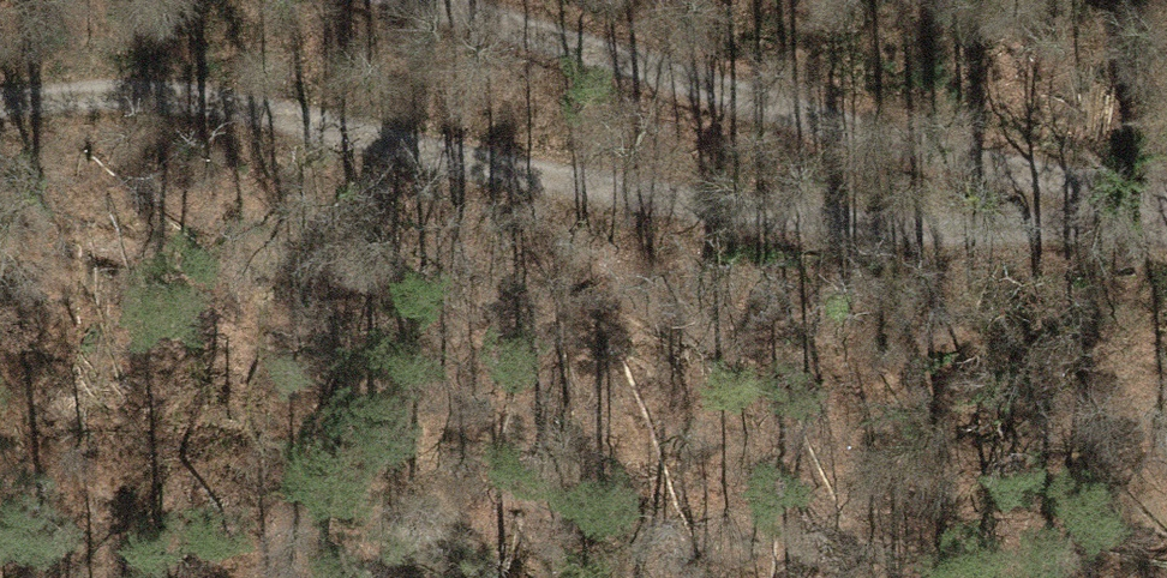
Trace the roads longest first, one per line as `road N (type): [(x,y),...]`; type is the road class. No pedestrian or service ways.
road 1 (track): [(0,102),(139,91),(843,229),(1050,232),(1138,204)]
road 2 (track): [(365,0),(1138,204)]

